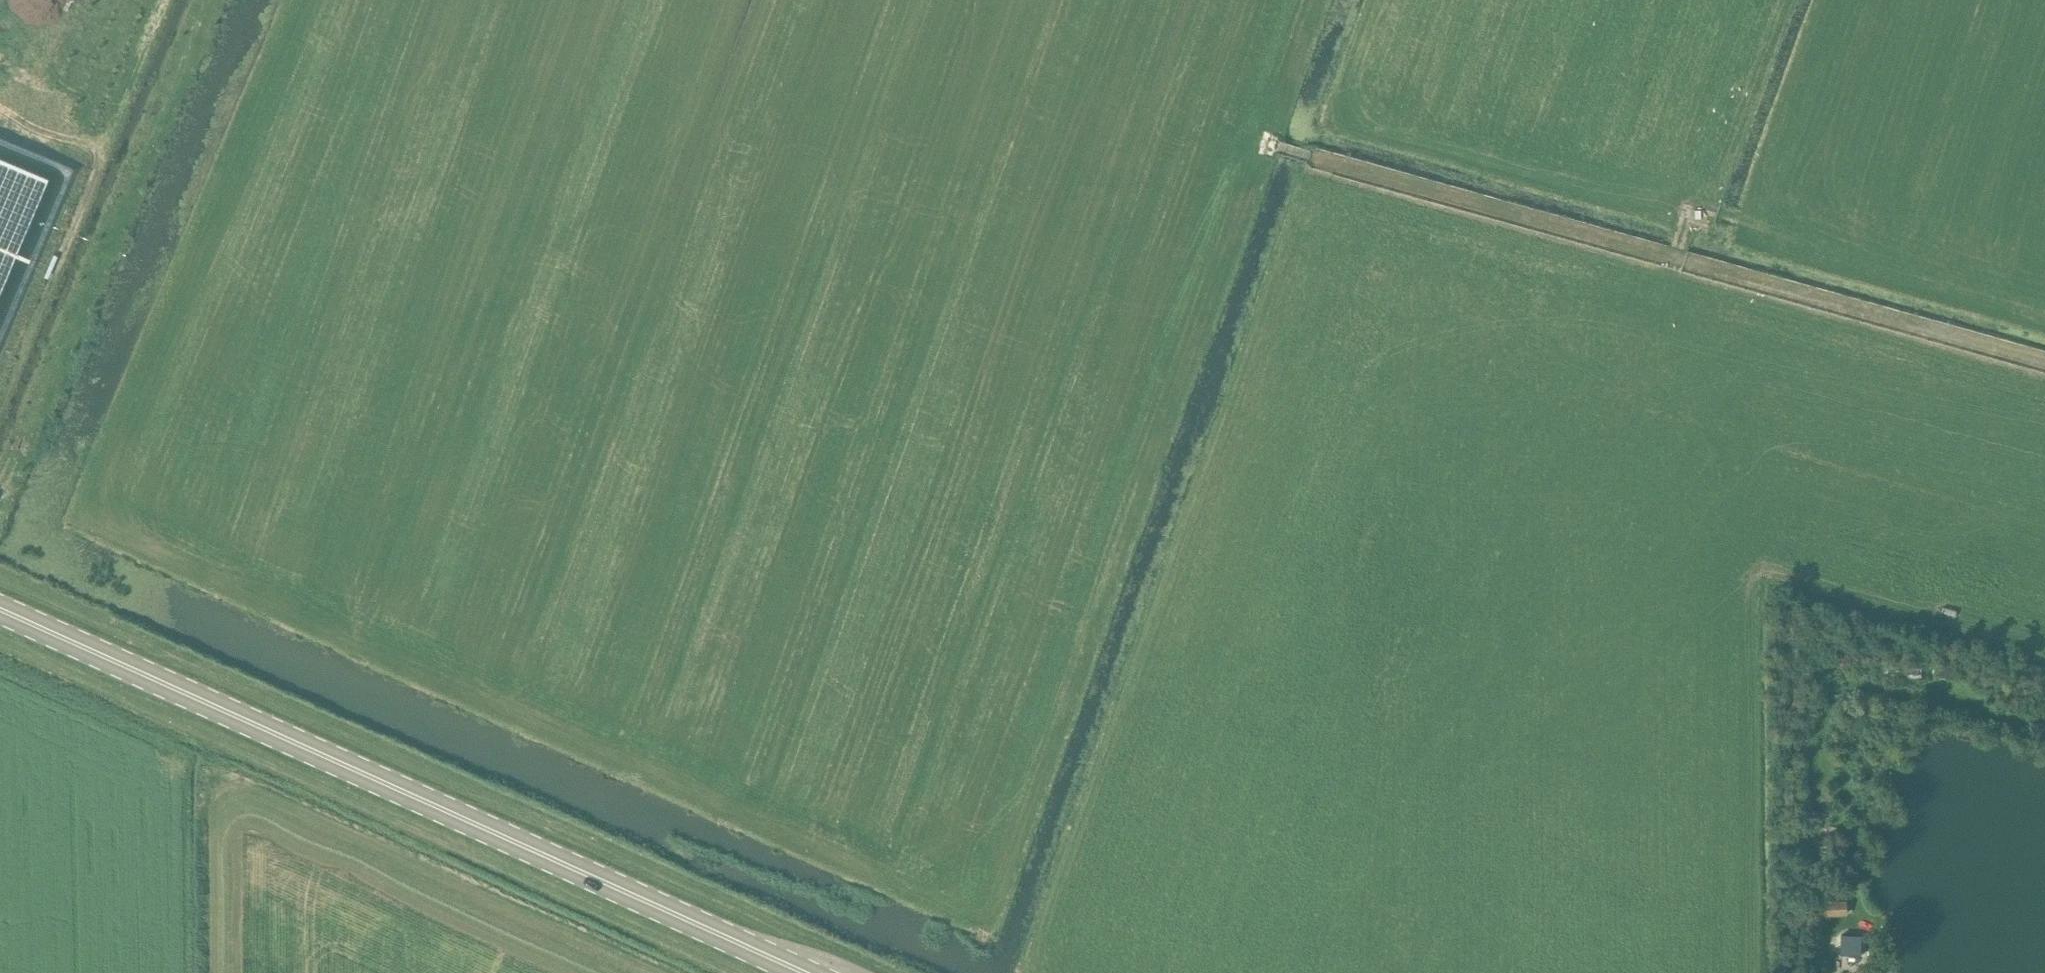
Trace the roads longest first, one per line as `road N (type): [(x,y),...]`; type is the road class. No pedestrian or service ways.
road 1 (primary): [(801,972),(0,609)]

